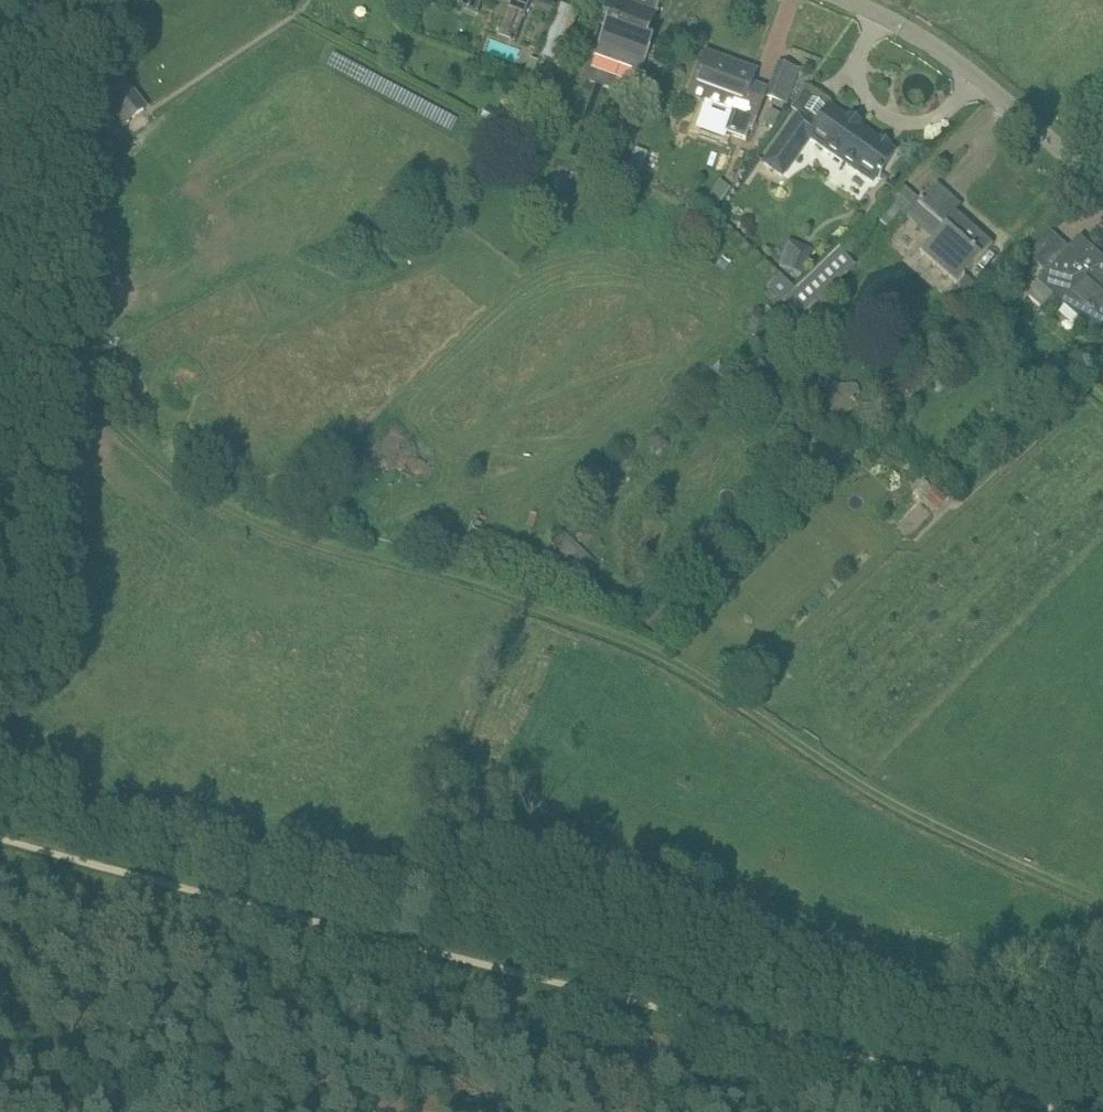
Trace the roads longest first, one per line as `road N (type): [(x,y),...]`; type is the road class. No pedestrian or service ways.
road 1 (track): [(73,97),(69,342),(91,382),(165,462),(255,523),(371,548),(590,618),(929,823),(1070,888)]
road 2 (track): [(0,850),(1004,1111)]
road 3 (unclassified): [(1102,188),(964,65),(852,0)]

